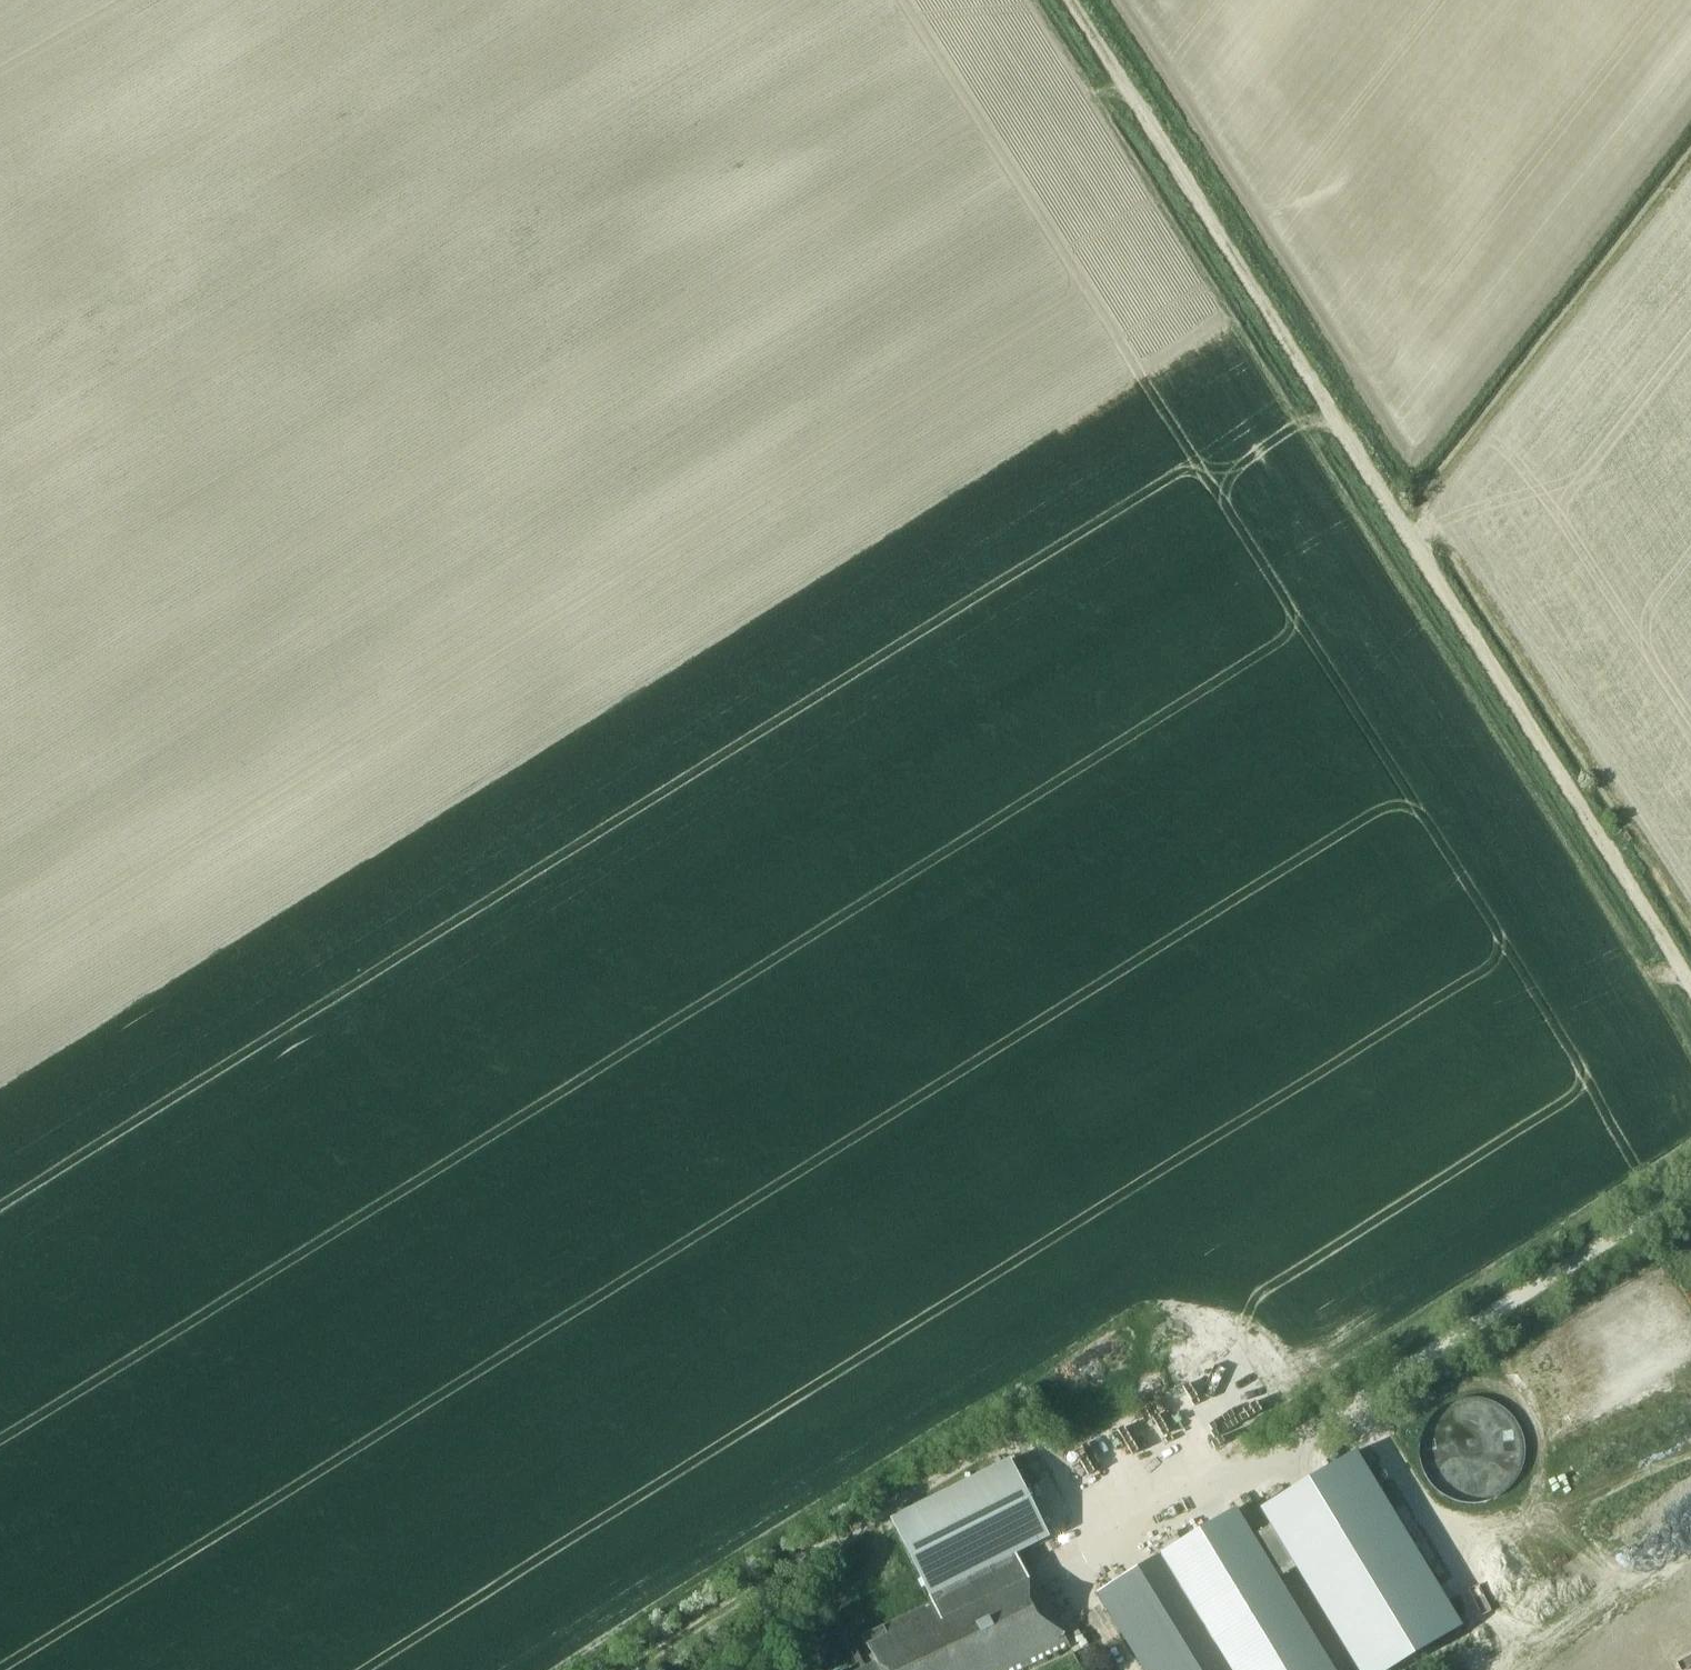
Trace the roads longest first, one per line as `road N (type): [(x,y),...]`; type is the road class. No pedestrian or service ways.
road 1 (unclassified): [(1366,1393),(1690,1185)]

